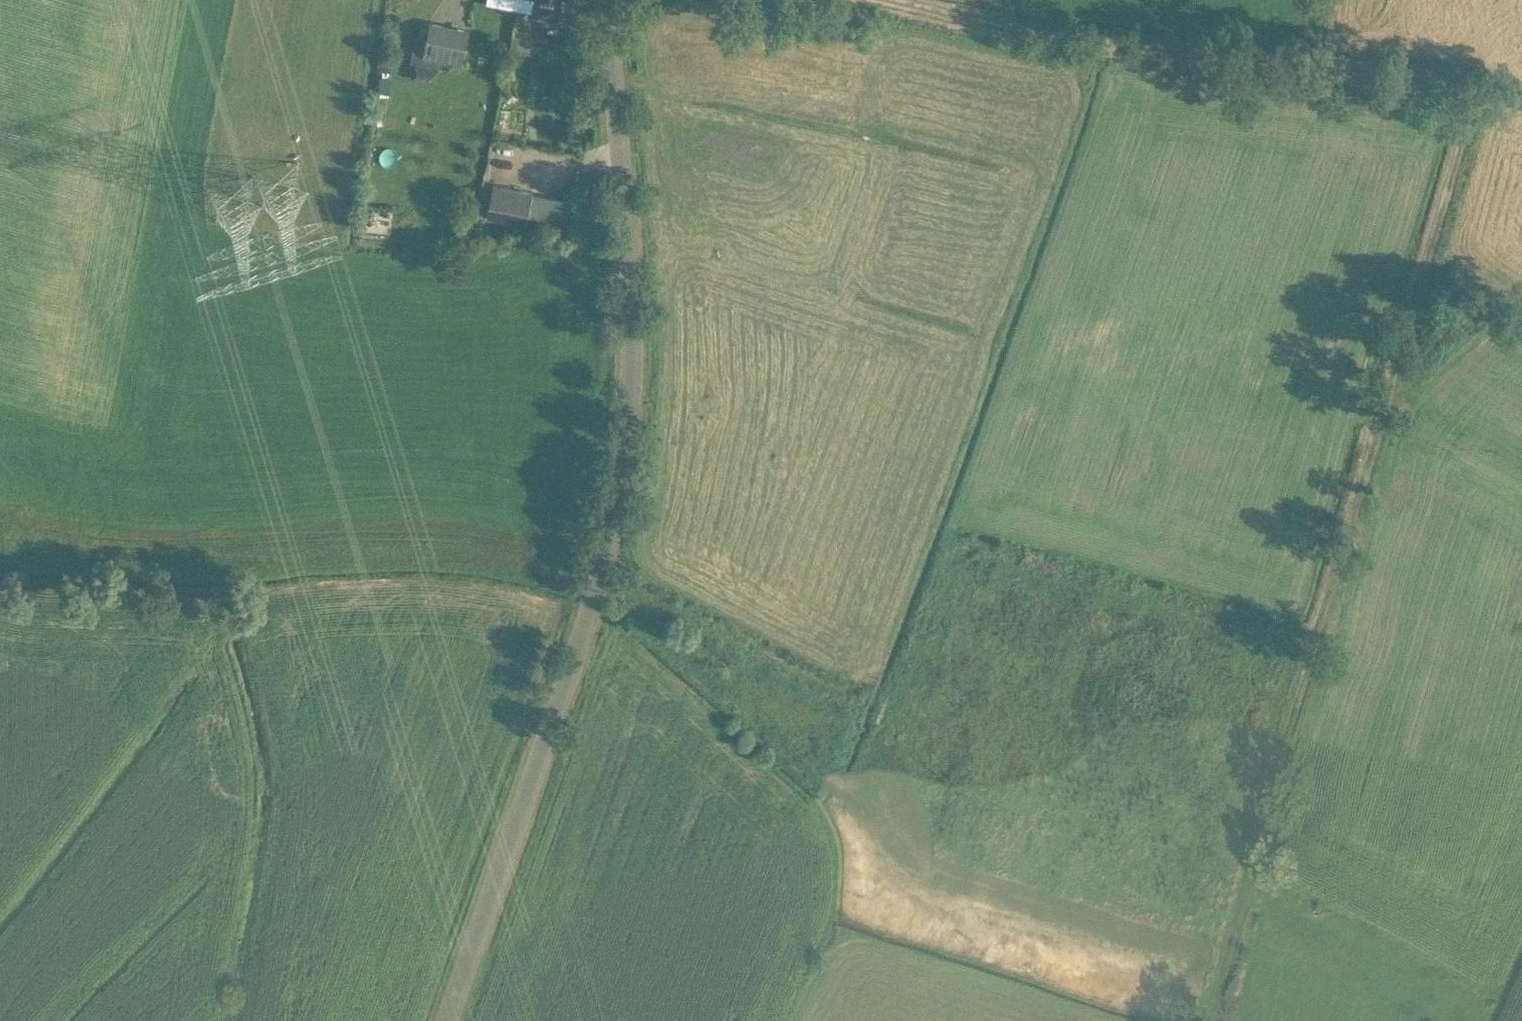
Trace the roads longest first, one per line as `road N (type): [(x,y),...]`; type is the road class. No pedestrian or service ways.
road 1 (track): [(880,0),(1097,44),(1433,79),(1463,92),(1468,119),(1212,1020)]
road 2 (tertiary): [(607,0),(627,233),(630,404),(581,615),(447,1020)]

